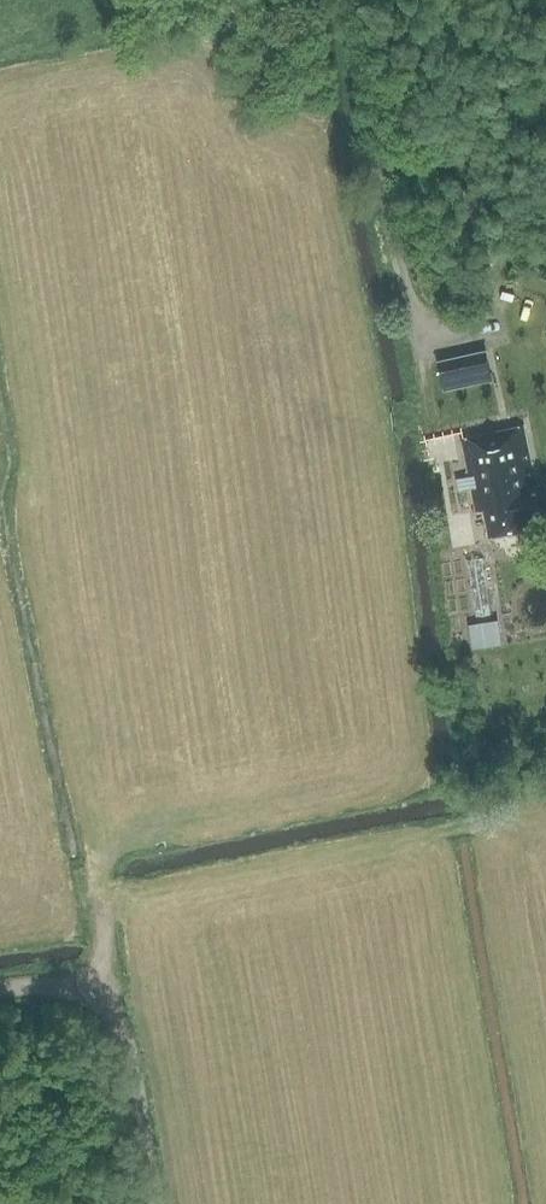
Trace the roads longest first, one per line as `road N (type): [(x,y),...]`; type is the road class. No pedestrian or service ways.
road 1 (track): [(343,0),(374,198),(422,388)]
road 2 (track): [(153,1203),(126,1043),(102,1003),(53,979),(0,986)]

